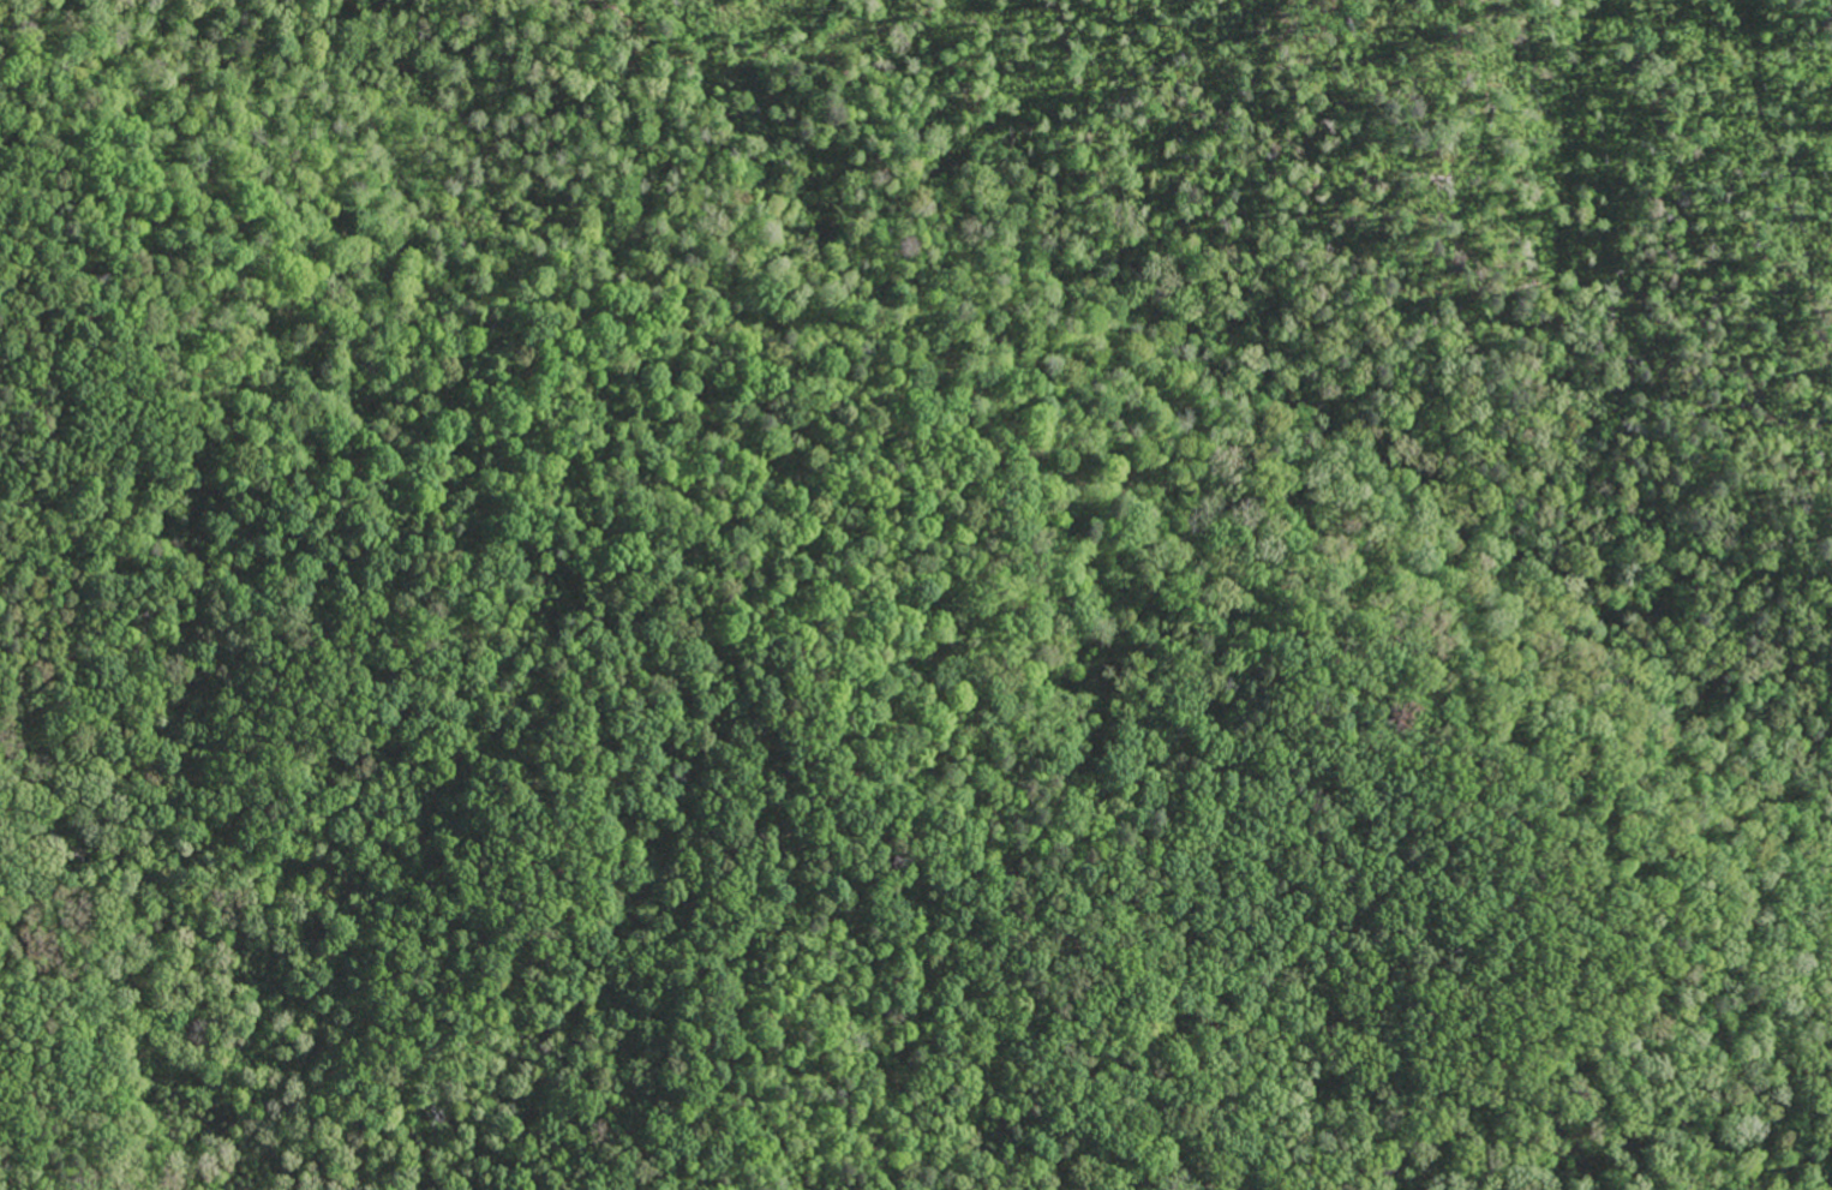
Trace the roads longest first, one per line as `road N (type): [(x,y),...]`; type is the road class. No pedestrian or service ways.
road 1 (track): [(617,1189),(712,1104),(729,1062),(750,765),(730,702),(688,660),(594,616),(395,610),(217,582),(168,558),(0,519)]

